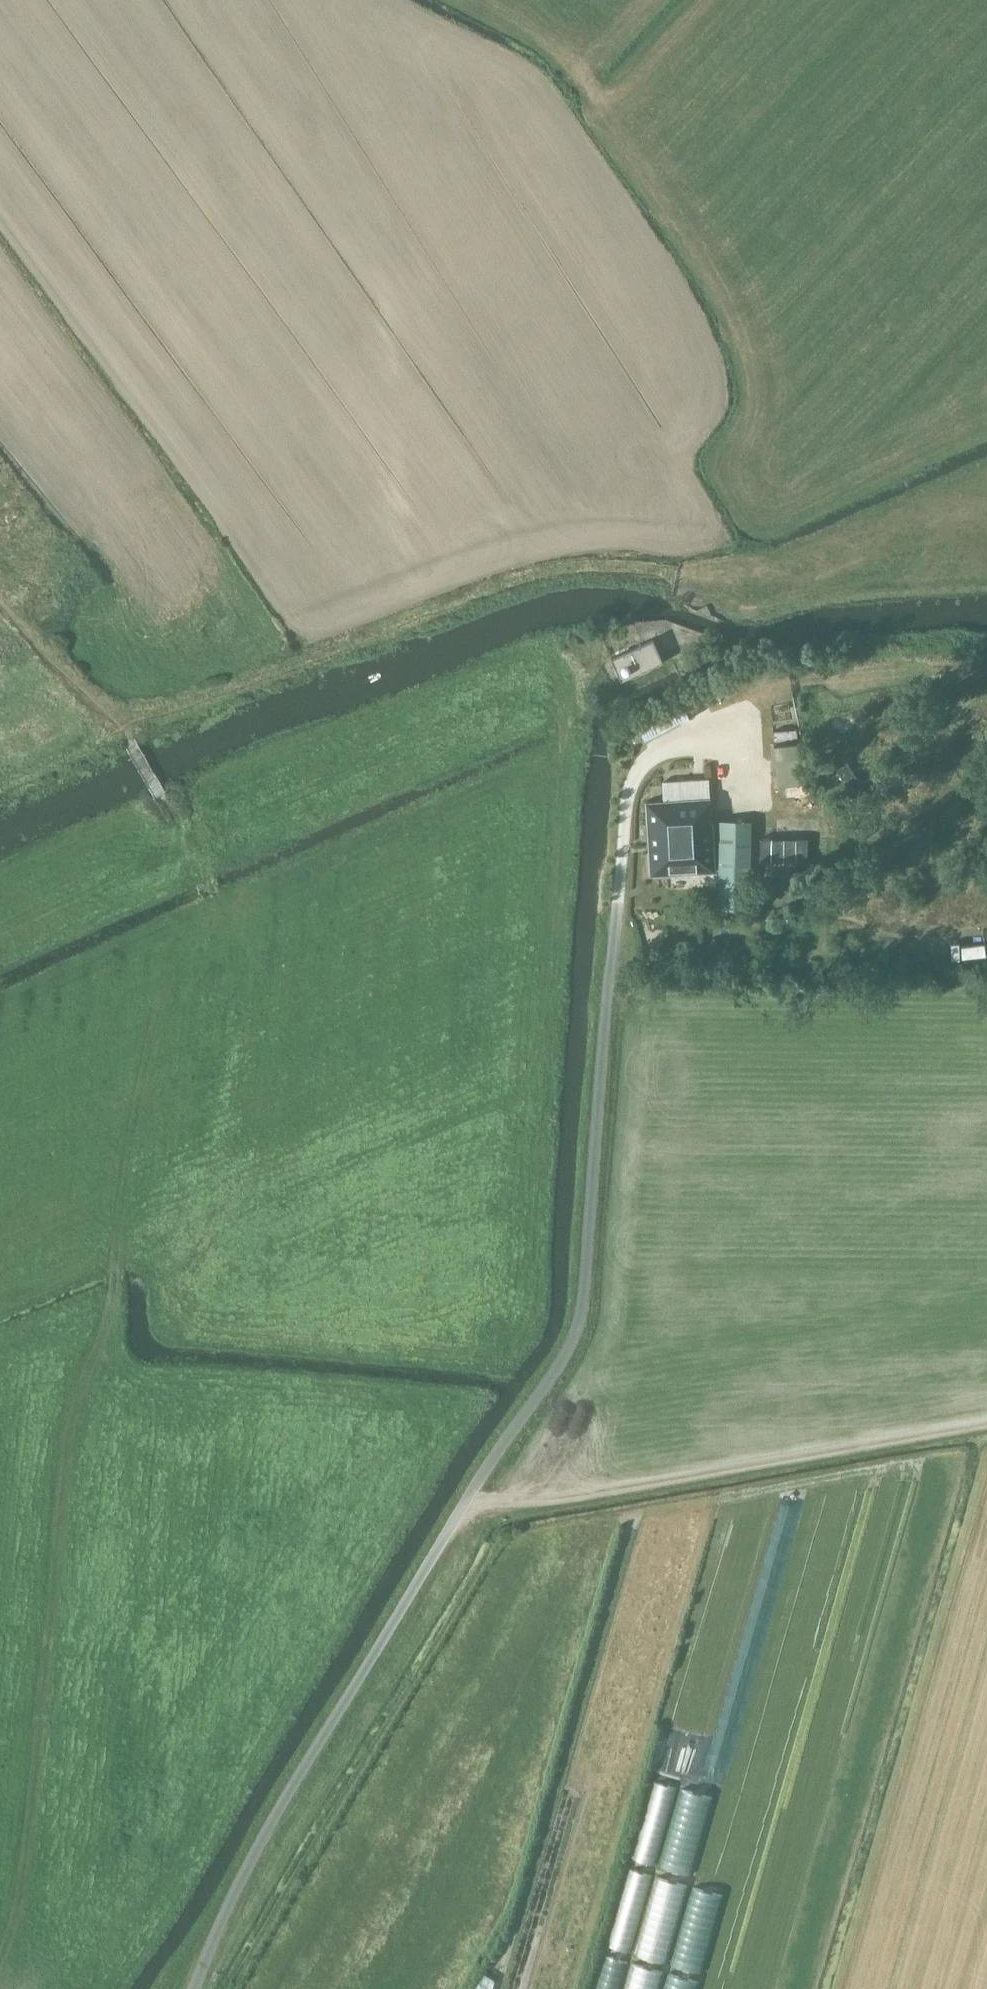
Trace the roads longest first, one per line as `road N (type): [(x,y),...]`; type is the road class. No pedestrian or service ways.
road 1 (unclassified): [(193,1988),(252,1860),(571,1351),(585,1311),(618,905)]
road 2 (track): [(211,896),(128,736)]
road 3 (track): [(0,607),(119,725)]

